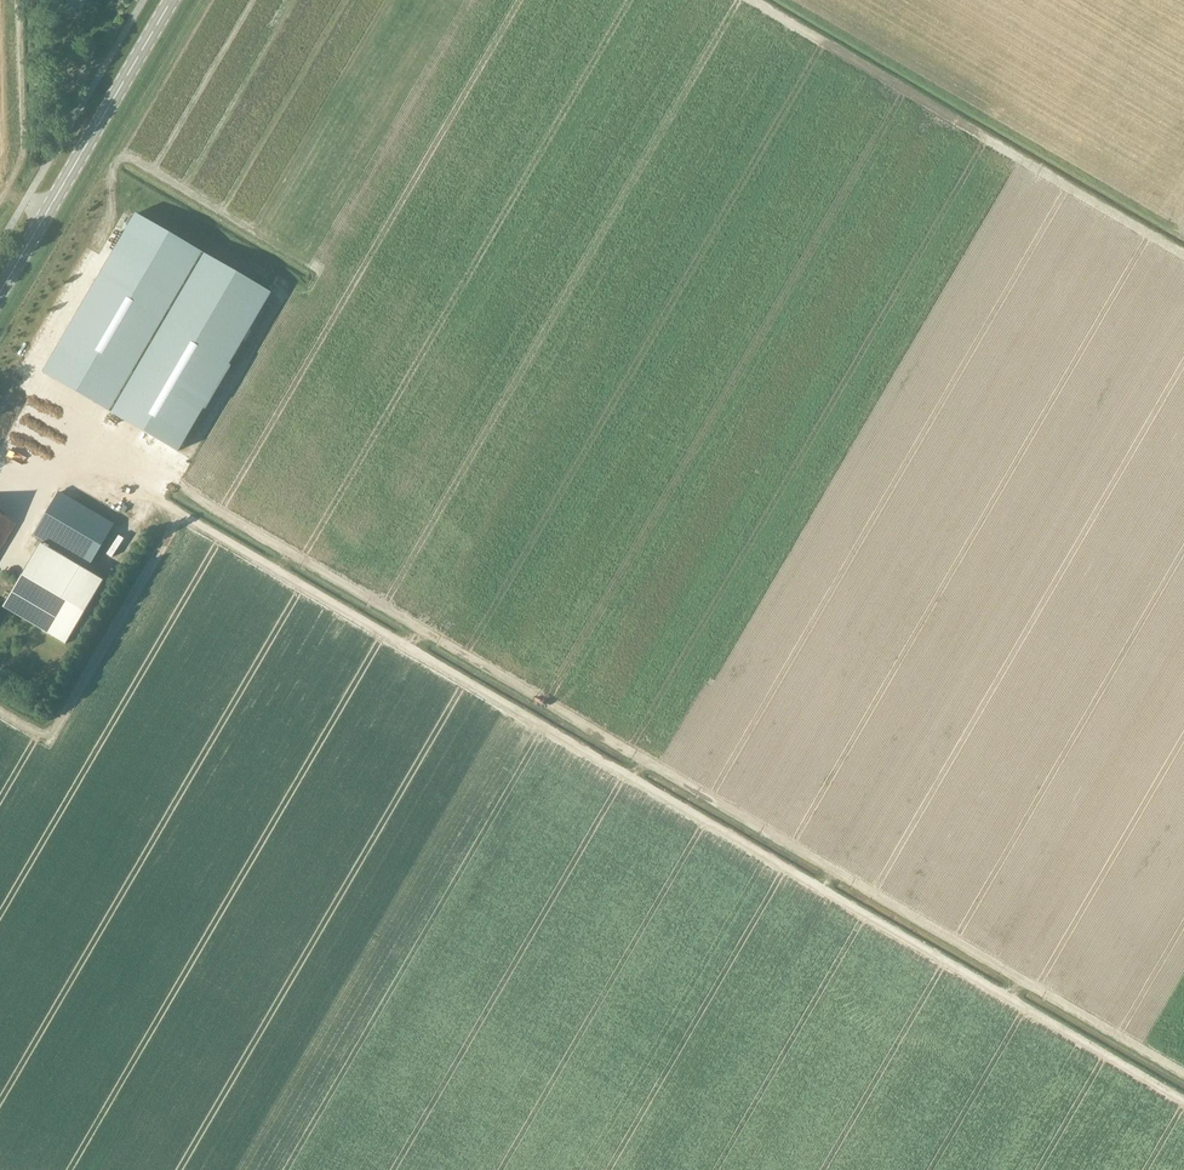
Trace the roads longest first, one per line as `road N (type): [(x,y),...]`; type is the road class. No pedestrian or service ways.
road 1 (primary): [(0,292),(171,0)]

